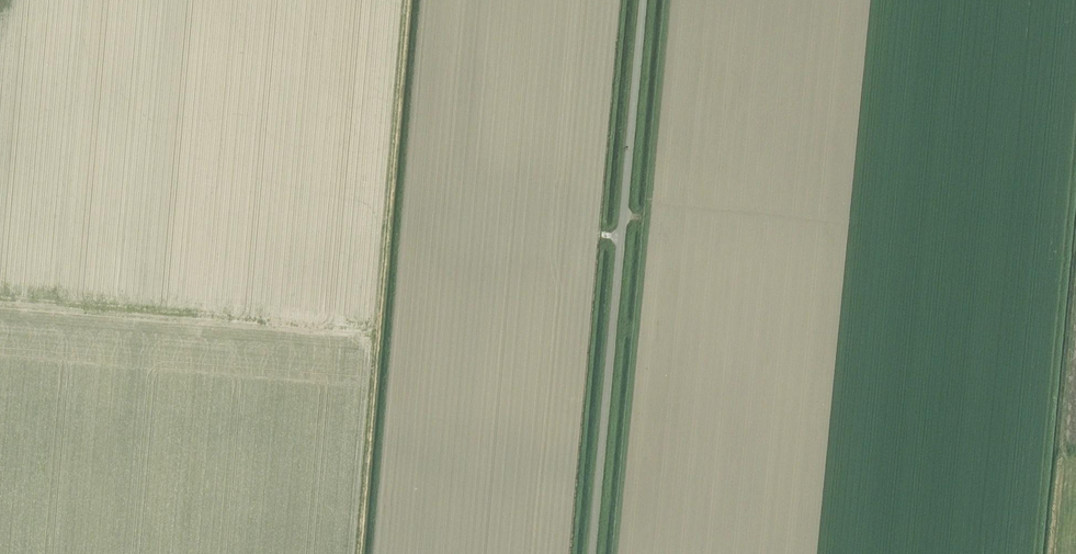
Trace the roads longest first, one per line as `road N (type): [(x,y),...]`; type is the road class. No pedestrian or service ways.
road 1 (unclassified): [(592,553),(644,0)]

